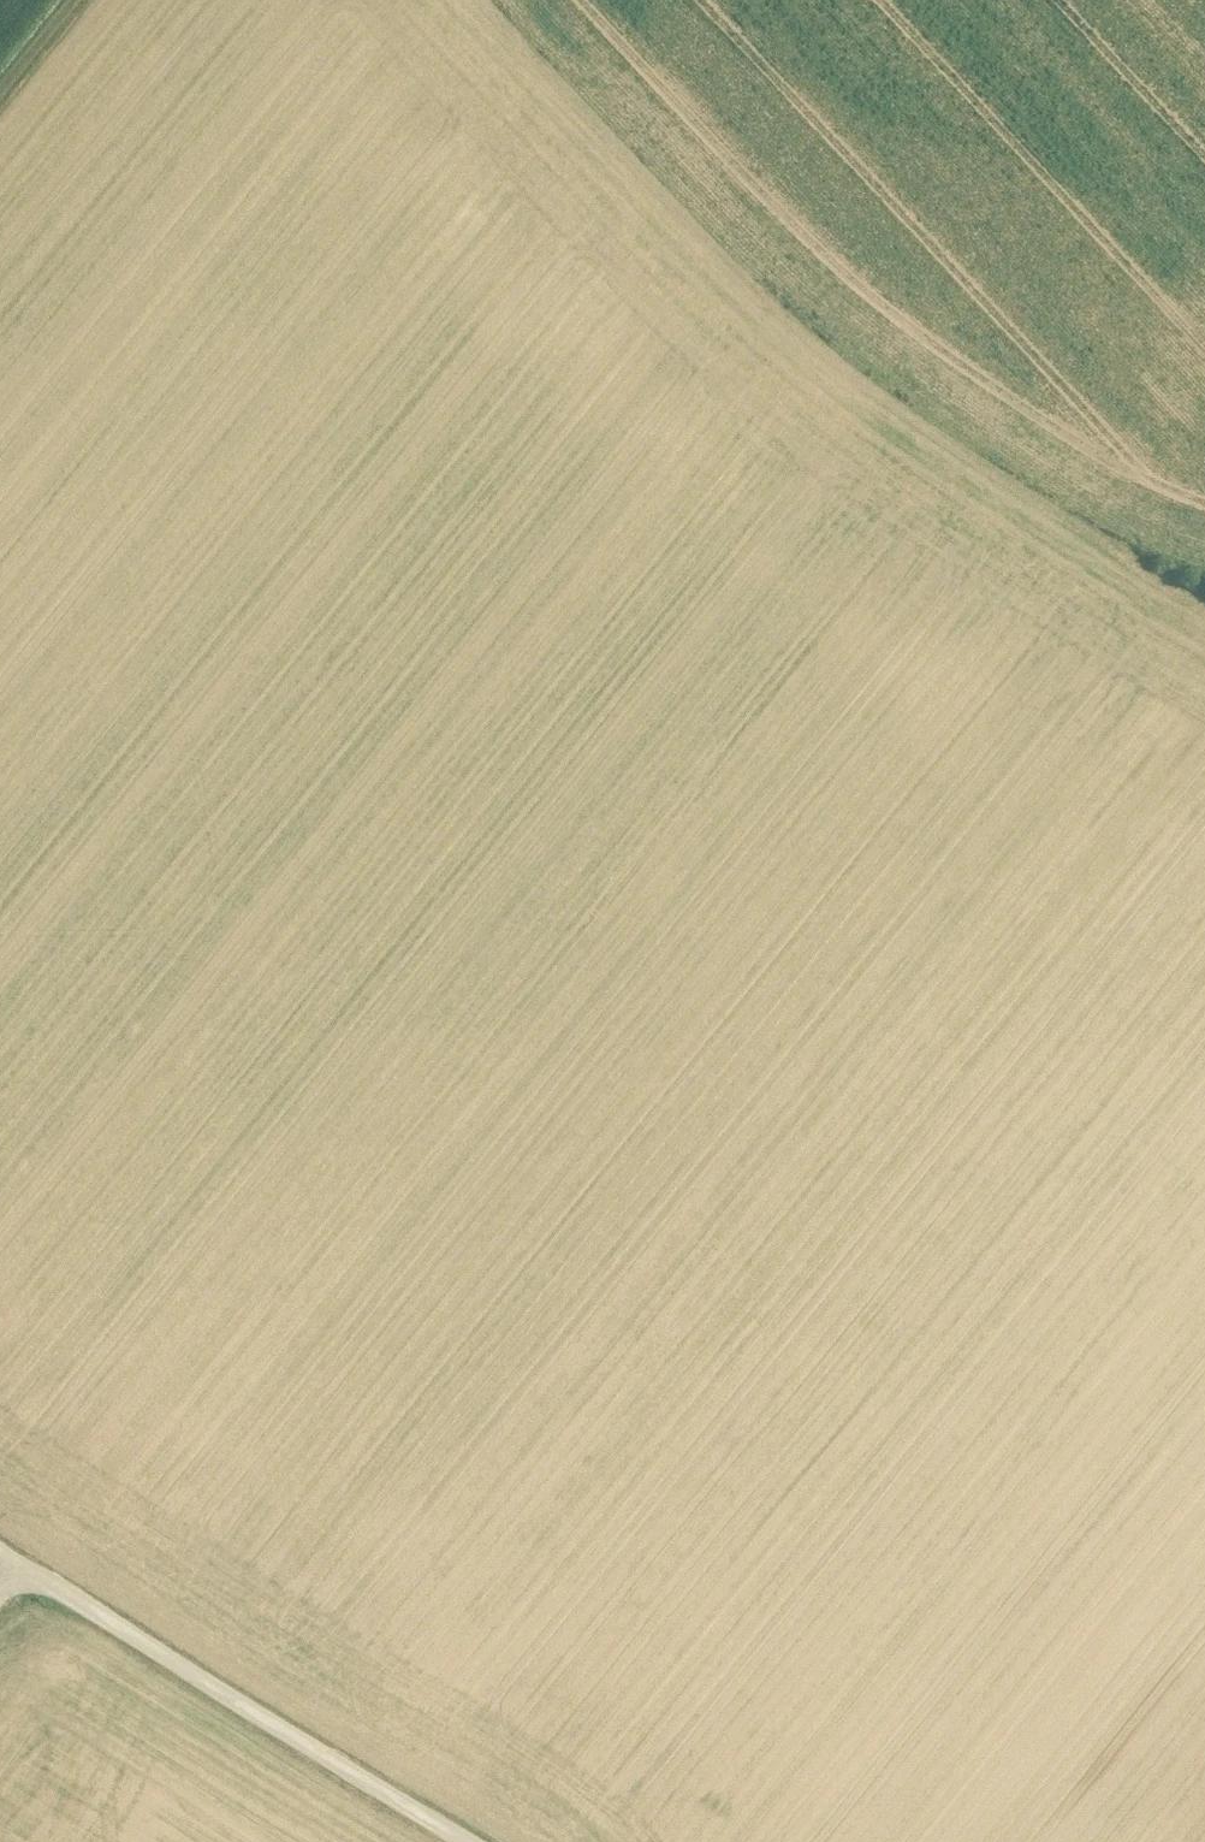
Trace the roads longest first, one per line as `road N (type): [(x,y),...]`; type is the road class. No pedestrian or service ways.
road 1 (track): [(0,1552),(463,1841)]
road 2 (track): [(0,97),(79,0)]

